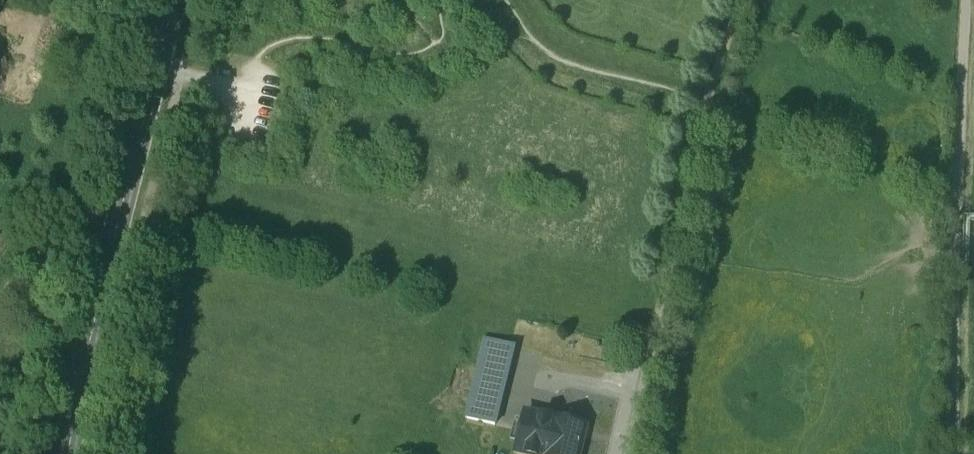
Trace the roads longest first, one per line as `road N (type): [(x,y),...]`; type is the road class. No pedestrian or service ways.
road 1 (tertiary): [(67,453),(174,0)]
road 2 (track): [(963,0),(950,453)]
road 3 (track): [(647,385),(708,99),(743,0)]
road 4 (track): [(0,304),(50,248),(111,247)]

